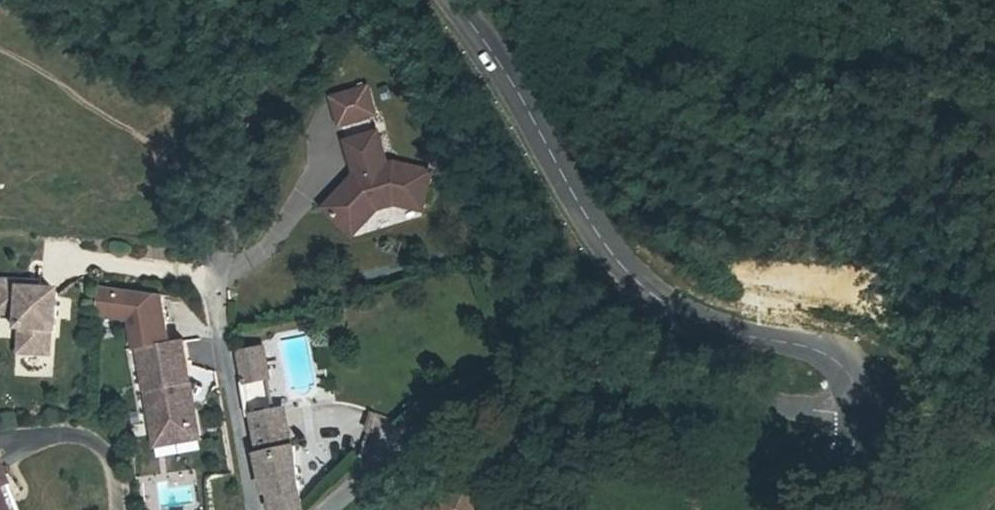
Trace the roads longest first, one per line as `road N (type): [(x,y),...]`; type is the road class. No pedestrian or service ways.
road 1 (tertiary): [(859,438),(855,400),(837,367),(803,349),(664,318),(614,266),(448,0)]
road 2 (residential): [(329,509),(395,435),(515,374),(859,438)]
road 3 (residential): [(214,280),(241,509)]

